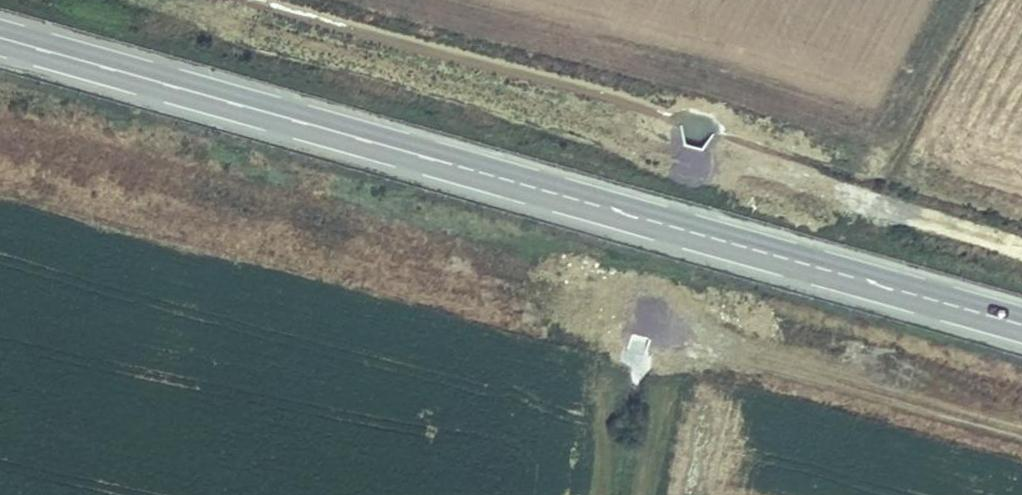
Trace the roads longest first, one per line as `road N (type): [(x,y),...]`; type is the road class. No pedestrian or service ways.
road 1 (motorway): [(0,97),(1021,371)]
road 2 (motorway): [(1021,295),(0,24)]

